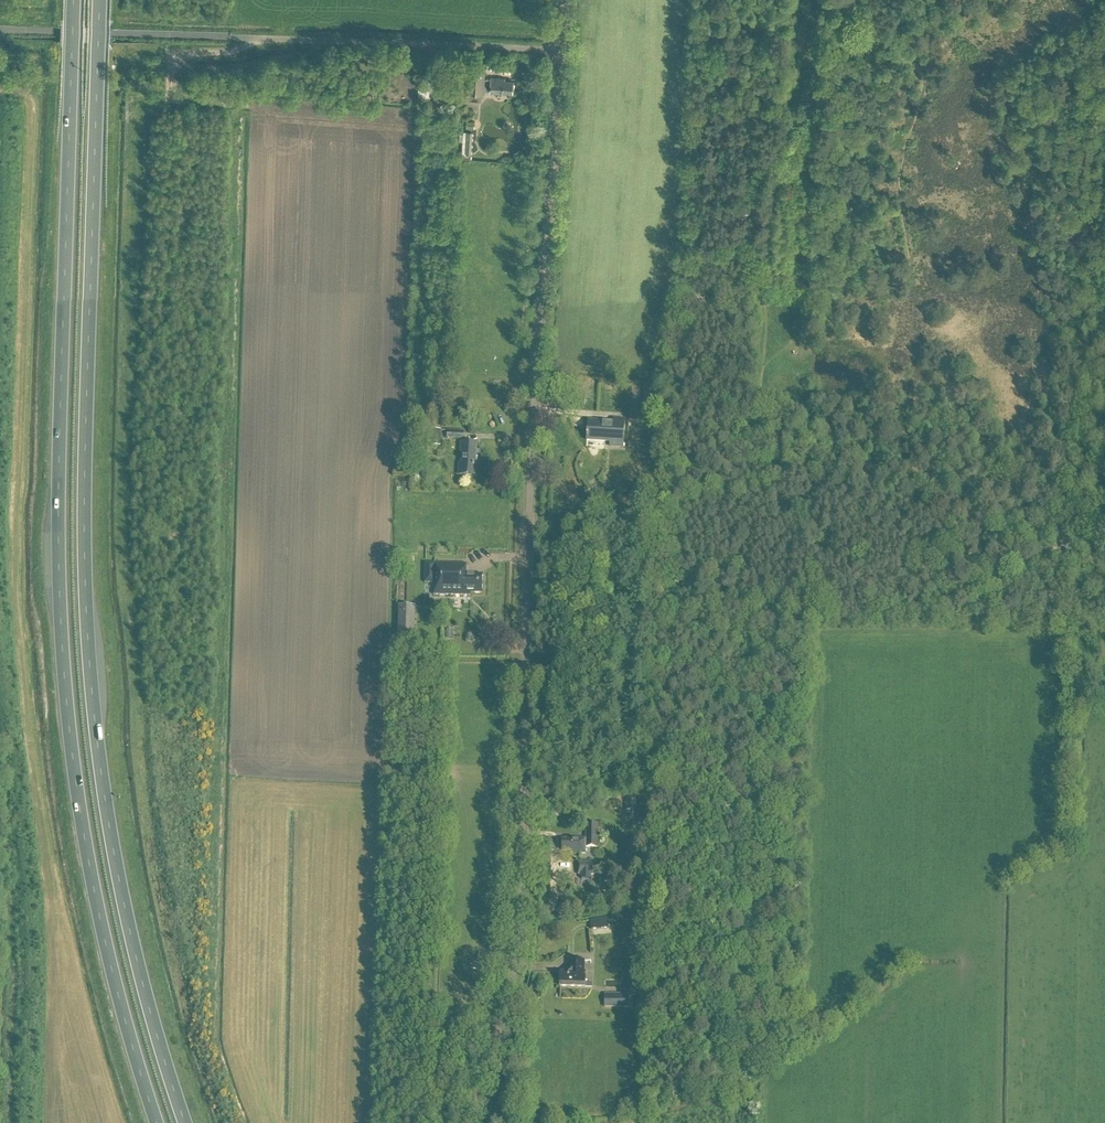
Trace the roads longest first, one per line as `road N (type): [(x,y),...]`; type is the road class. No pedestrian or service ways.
road 1 (trunk): [(185,1122),(124,905),(87,616),(99,0)]
road 2 (trunk): [(73,0),(58,513),(67,701),(98,910),(157,1122)]
road 3 (tertiary): [(468,1122),(515,971),(529,482),(562,48)]
road 4 (unclassified): [(248,36),(562,48)]
road 5 (track): [(248,36),(234,51),(177,54),(171,89),(181,99),(248,105)]

